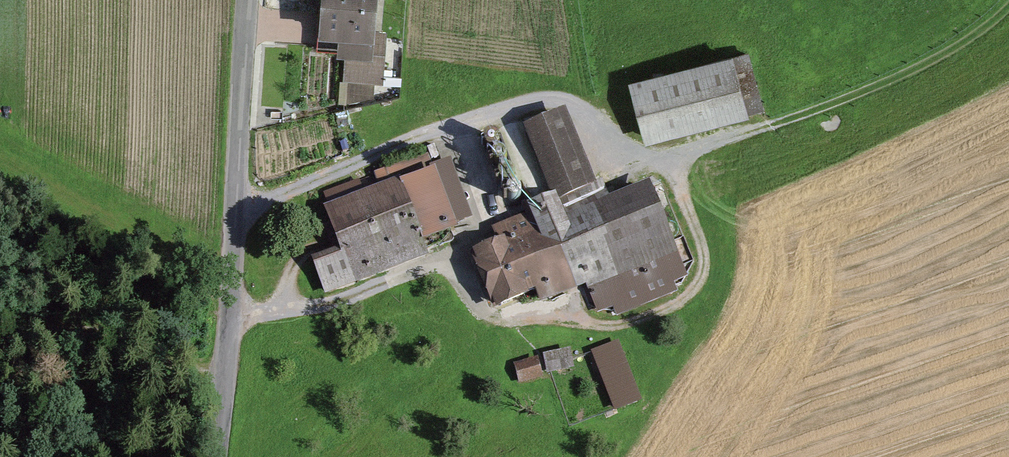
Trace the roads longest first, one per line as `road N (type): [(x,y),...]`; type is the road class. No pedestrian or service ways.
road 1 (track): [(437,256),(463,311),(632,319),(682,299),(704,271),(671,162),(687,144),(824,106),(929,59),(1008,2)]
road 2 (track): [(235,201),(526,103),(575,107),(627,153),(671,162)]
road 3 (tertiary): [(248,0),(214,456)]
road 4 (track): [(465,225),(437,256),(338,301),(228,312)]
road 5 (track): [(0,335),(80,326),(224,367)]

